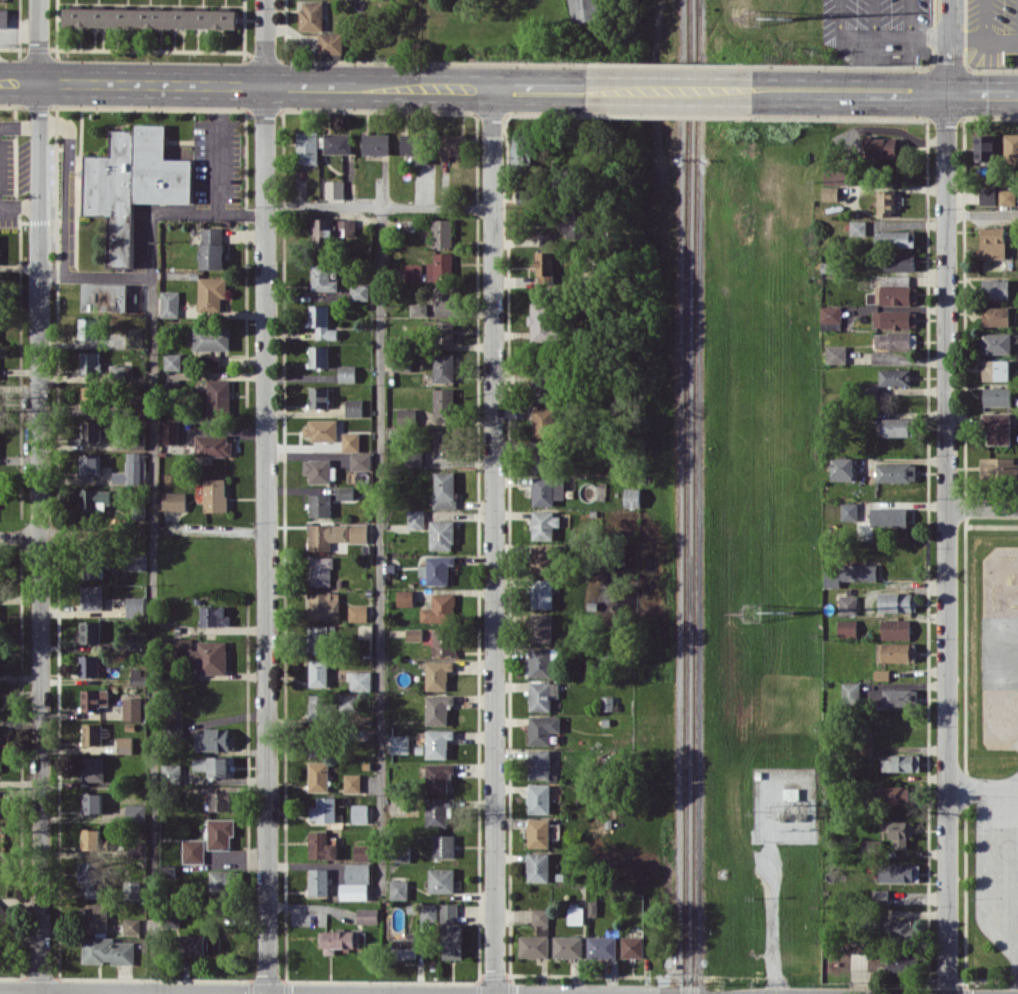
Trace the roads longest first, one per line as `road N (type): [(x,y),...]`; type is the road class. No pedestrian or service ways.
road 1 (residential): [(38,0),(41,993)]
road 2 (residential): [(948,0),(946,993)]
road 3 (residential): [(268,993),(263,84)]
road 4 (residential): [(493,87),(496,993)]
road 5 (residential): [(0,988),(590,993)]
road 6 (tertiary): [(0,81),(587,89)]
road 7 (tertiary): [(756,92),(1017,94)]
road 8 (tertiary): [(587,89),(756,92)]

